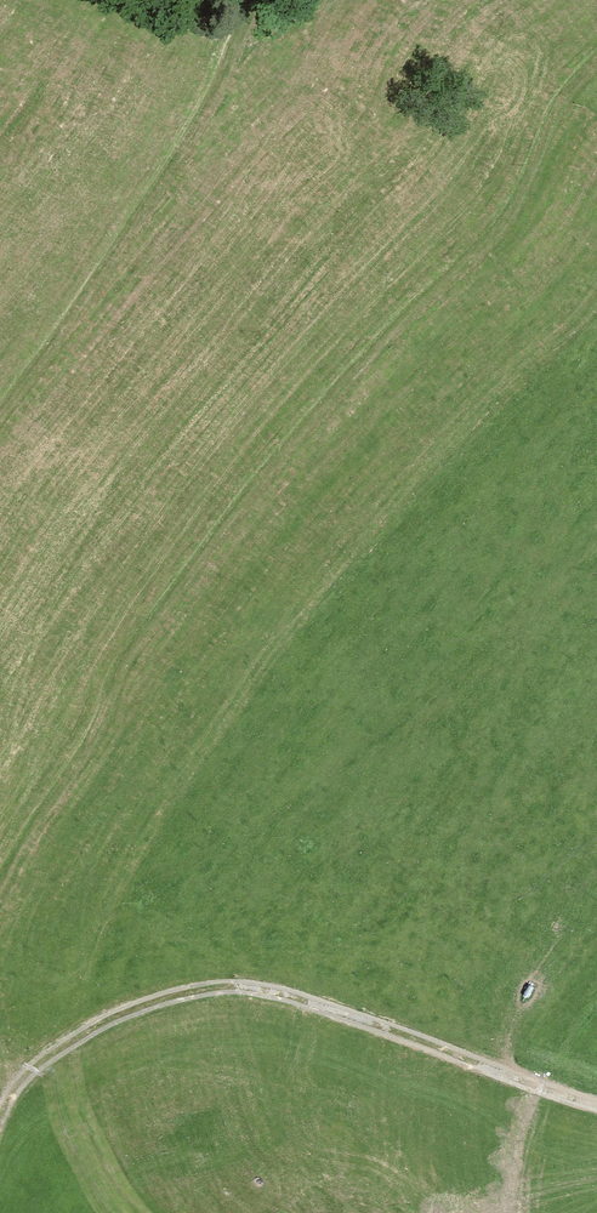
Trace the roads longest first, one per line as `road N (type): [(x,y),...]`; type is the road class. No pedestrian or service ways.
road 1 (track): [(0,892),(96,735),(137,639),(250,490),(503,220),(562,100),(596,57)]
road 2 (track): [(0,1133),(23,1076),(113,1024),(190,992),(290,995),(596,1099)]
road 3 (track): [(0,416),(195,132),(257,0)]

